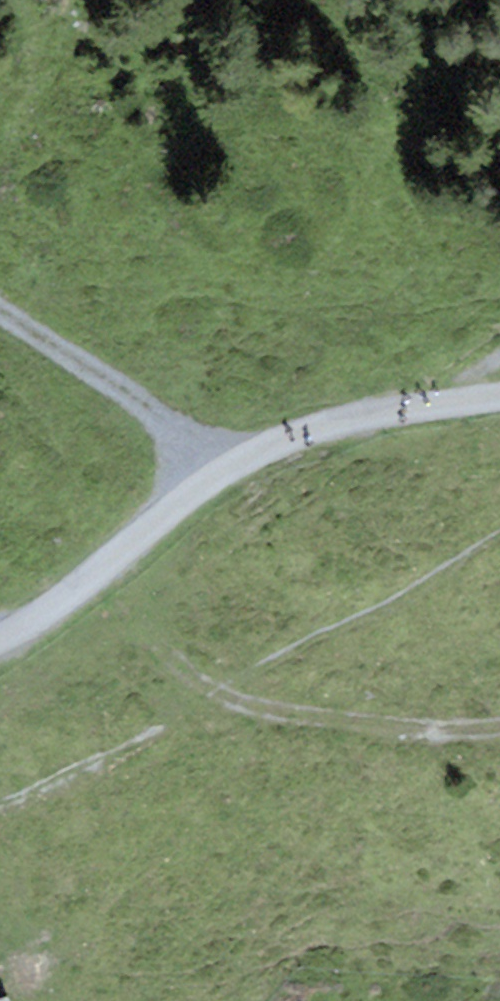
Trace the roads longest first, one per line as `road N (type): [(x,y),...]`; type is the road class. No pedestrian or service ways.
road 1 (track): [(499,402),(381,415),(274,447),(0,641)]
road 2 (track): [(98,575),(169,658),(231,701),(392,731),(499,731)]
road 3 (track): [(225,477),(0,323)]

